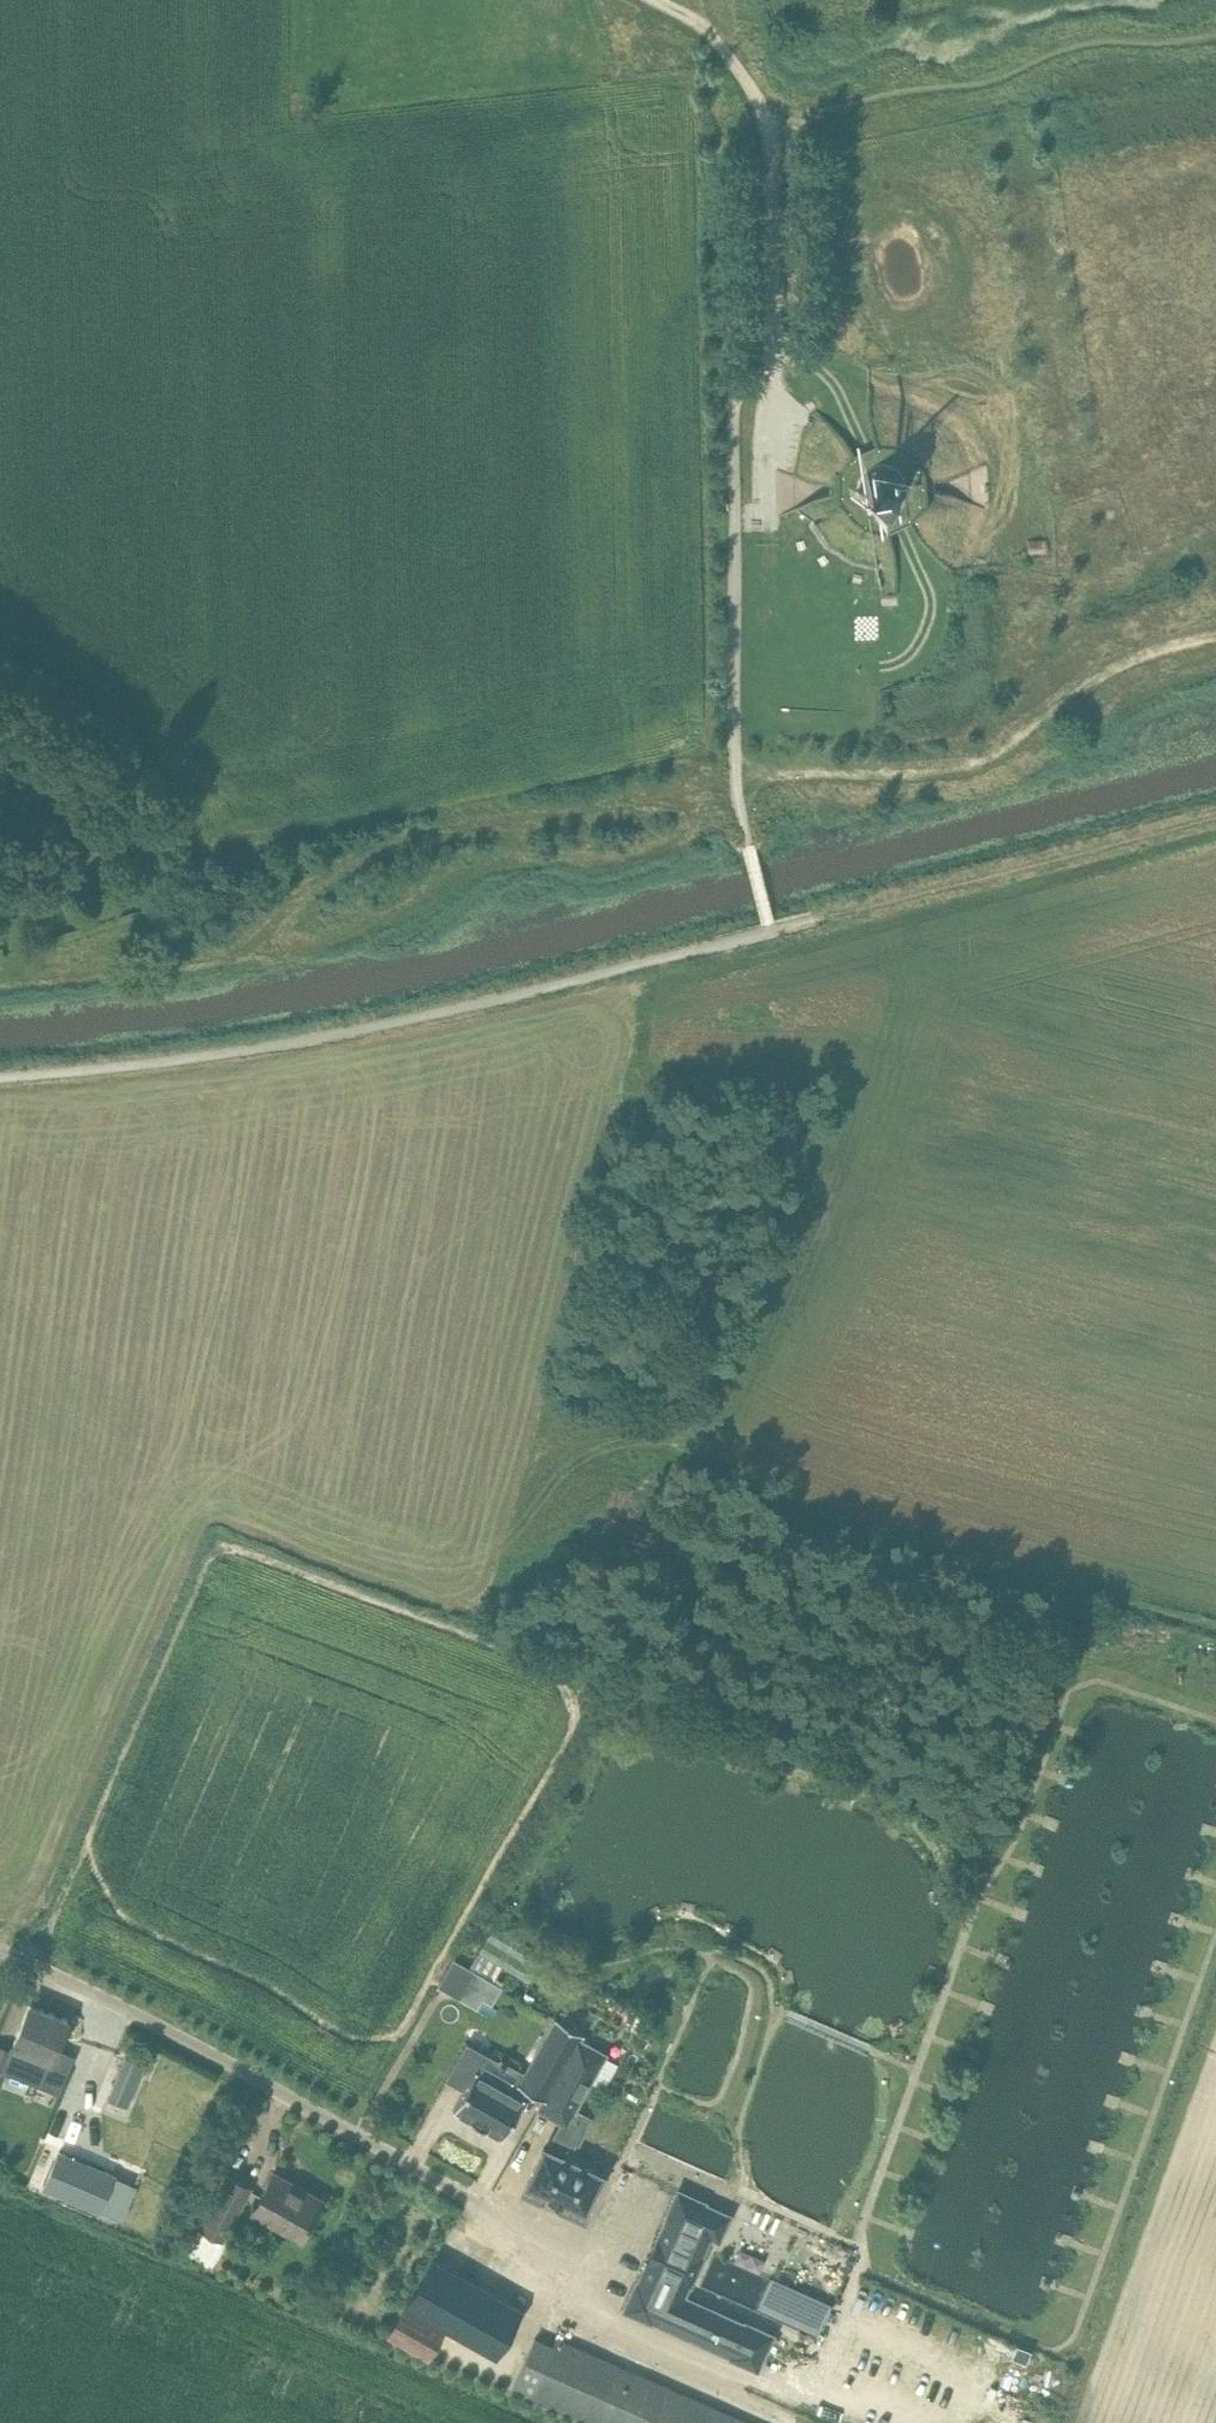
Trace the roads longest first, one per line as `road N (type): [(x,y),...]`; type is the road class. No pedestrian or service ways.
road 1 (residential): [(0,1950),(224,2060),(459,2193)]
road 2 (track): [(769,932),(1215,818)]
road 3 (track): [(667,0),(700,19),(771,114),(771,368)]
road 4 (track): [(771,368),(771,526)]

